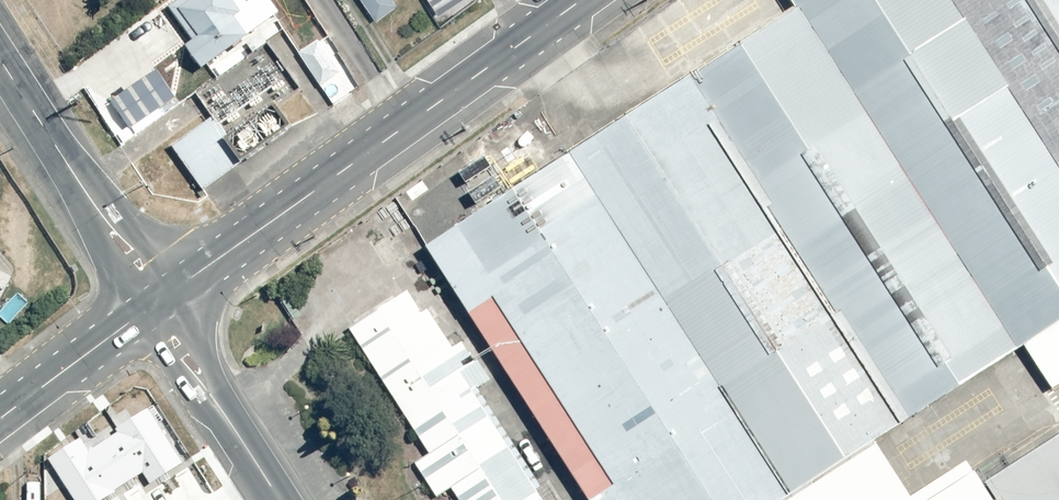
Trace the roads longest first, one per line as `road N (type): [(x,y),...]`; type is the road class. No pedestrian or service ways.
road 1 (tertiary): [(154,304),(581,0)]
road 2 (residential): [(0,57),(154,304)]
road 3 (residential): [(154,304),(275,499)]
road 4 (tertiary): [(154,304),(0,419)]

